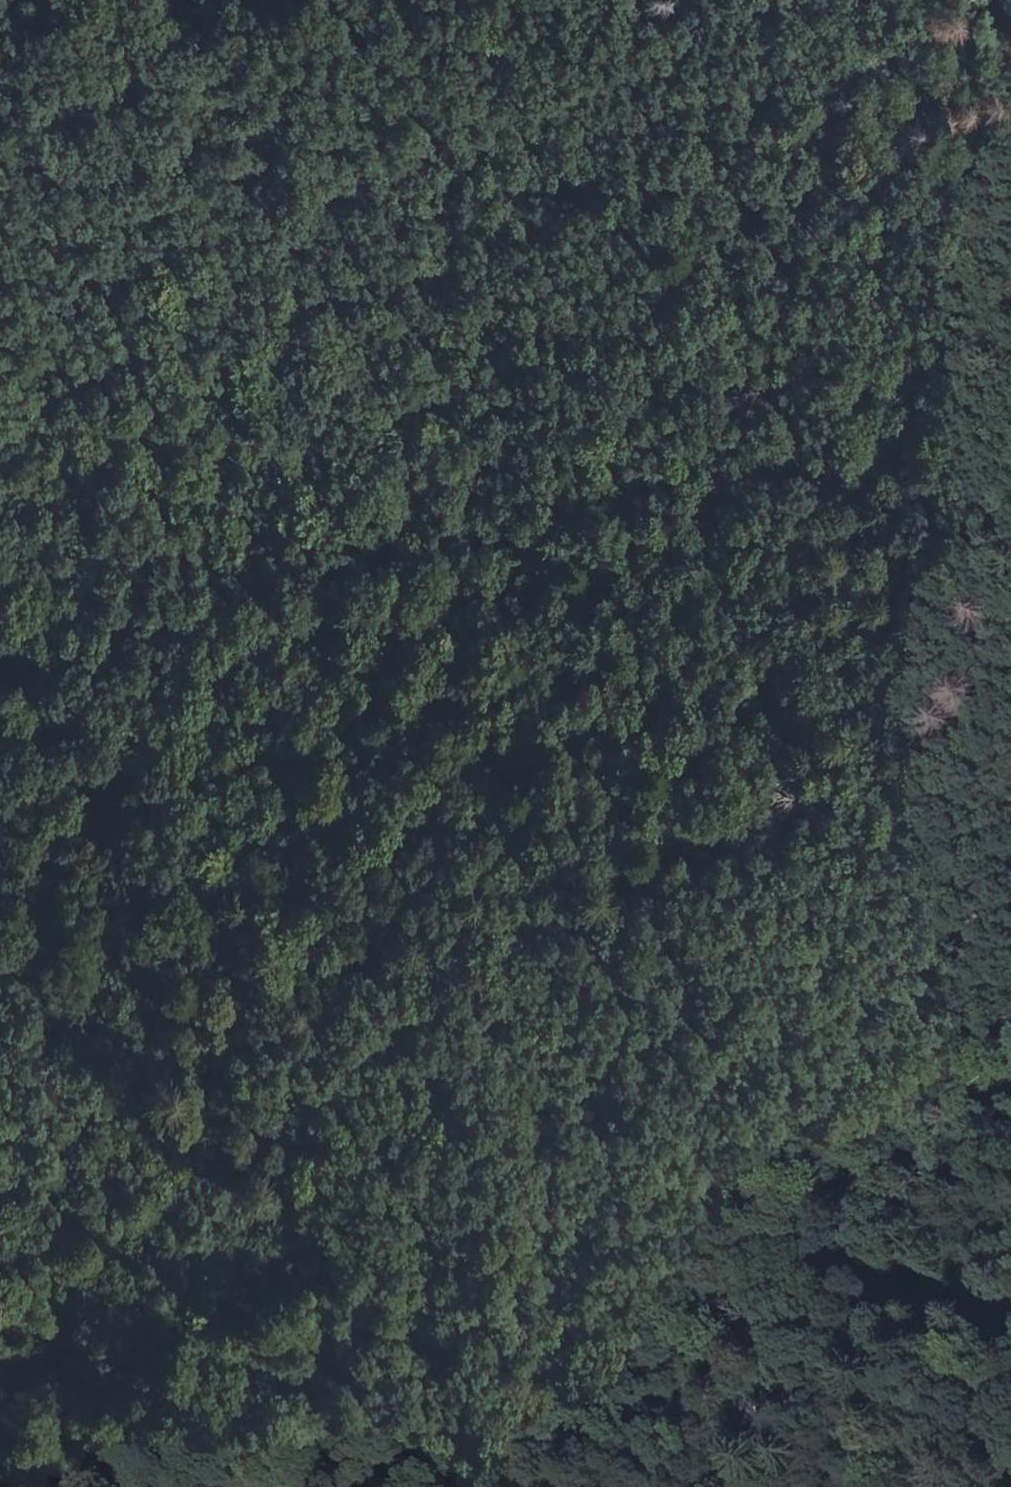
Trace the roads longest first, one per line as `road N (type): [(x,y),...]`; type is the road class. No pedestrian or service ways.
road 1 (track): [(702,1486),(742,1344)]

